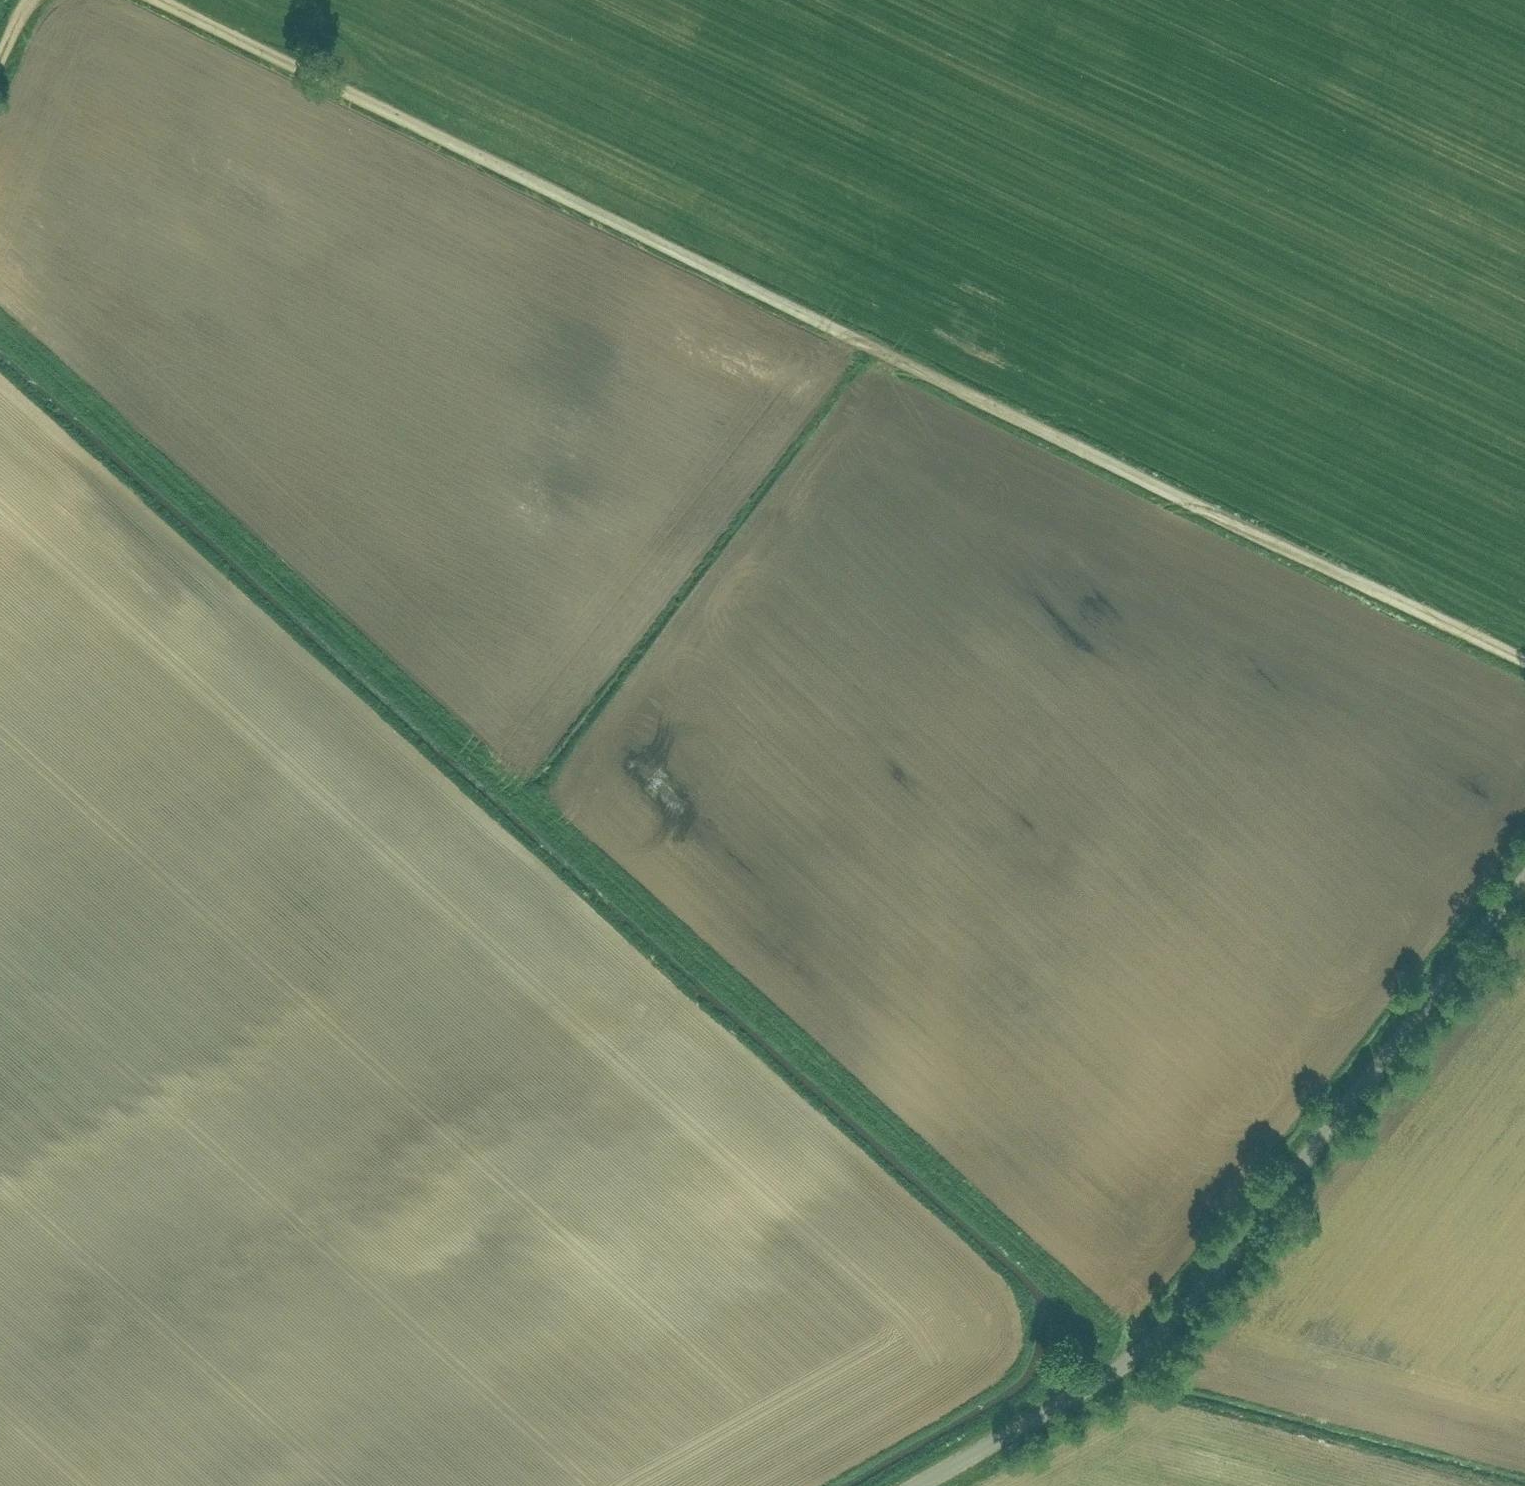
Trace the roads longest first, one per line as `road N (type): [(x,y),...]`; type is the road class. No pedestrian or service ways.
road 1 (track): [(156,0),(1524,664)]
road 2 (unclassified): [(919,1485),(1158,1329),(1524,878)]

